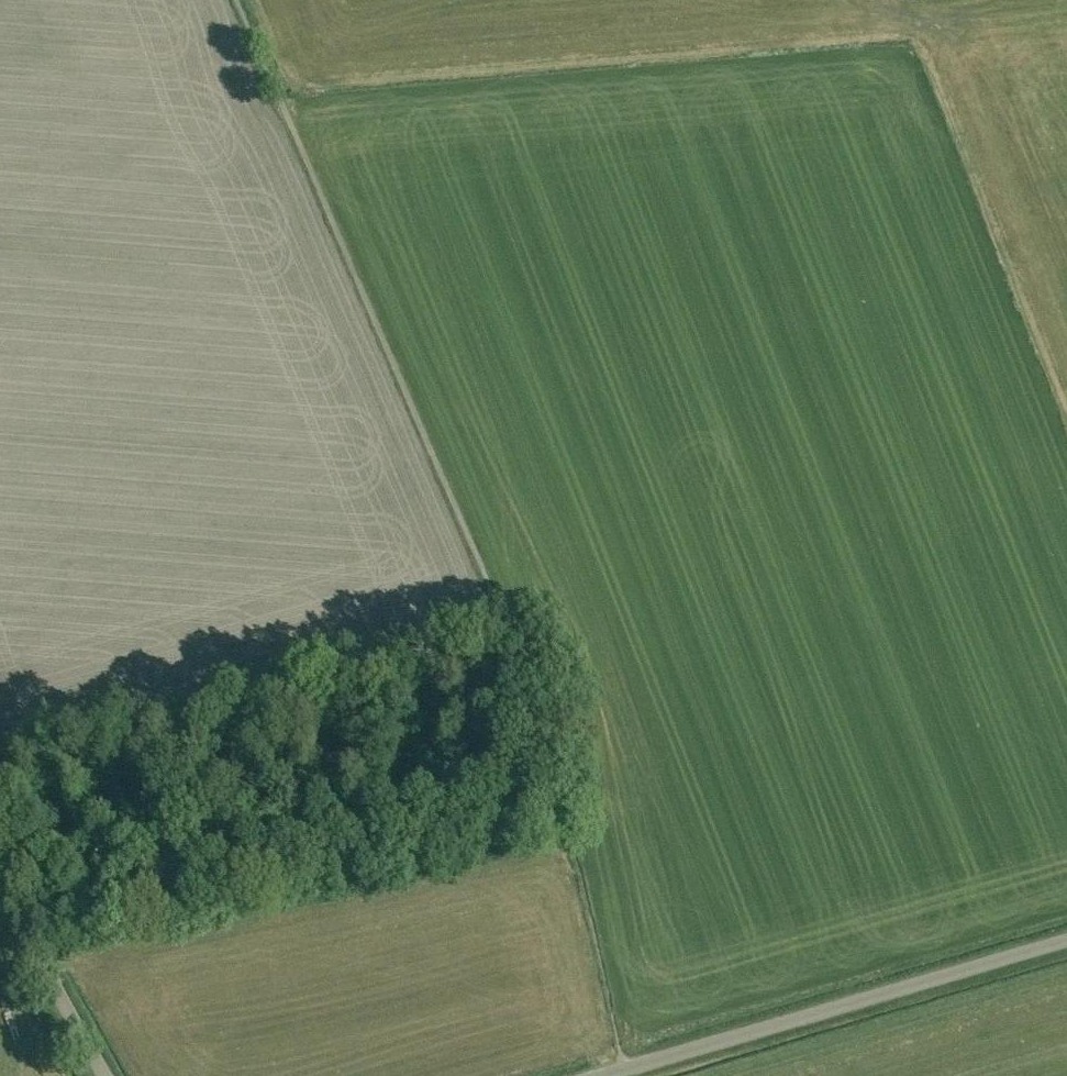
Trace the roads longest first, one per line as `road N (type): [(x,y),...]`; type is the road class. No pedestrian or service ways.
road 1 (unclassified): [(1066,942),(603,1075)]
road 2 (unclassified): [(108,1075),(0,893)]

